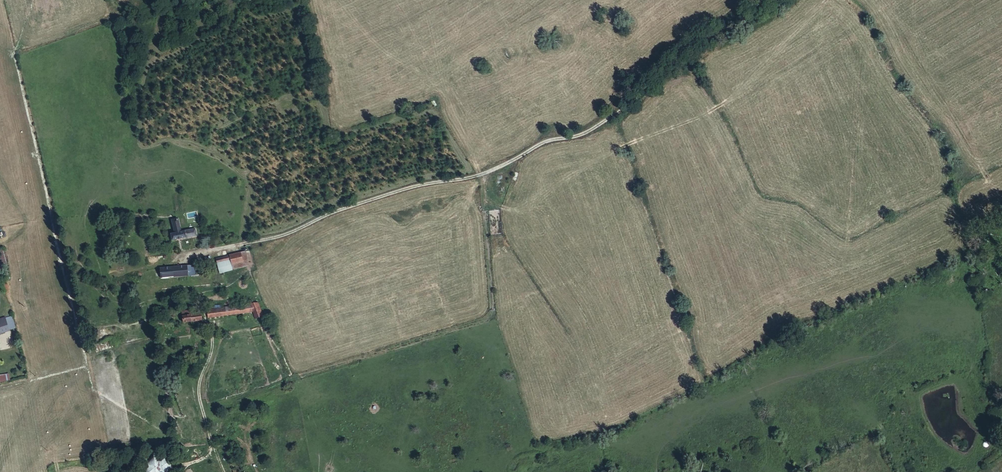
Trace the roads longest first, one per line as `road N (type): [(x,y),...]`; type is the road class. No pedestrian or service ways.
road 1 (track): [(778,0),(684,52),(645,93),(584,135),(548,141),(479,177),(414,189),(233,248)]

